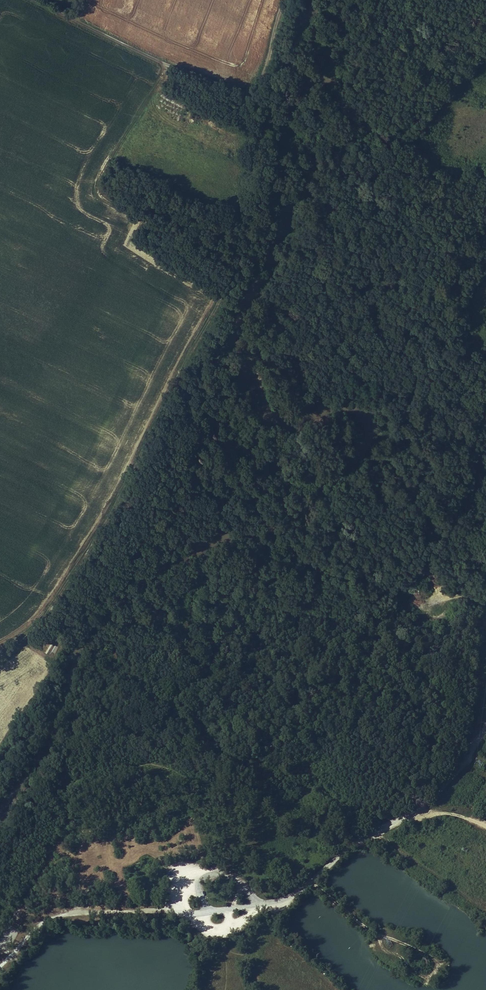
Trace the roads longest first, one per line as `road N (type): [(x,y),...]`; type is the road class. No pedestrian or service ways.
road 1 (track): [(35,0),(162,62),(162,75),(104,165),(98,190),(221,269),(226,294),(105,526),(54,606),(20,647),(0,657)]
road 2 (track): [(311,880),(370,931),(436,967),(424,977),(379,939)]
road 3 (track): [(378,833),(485,908)]

